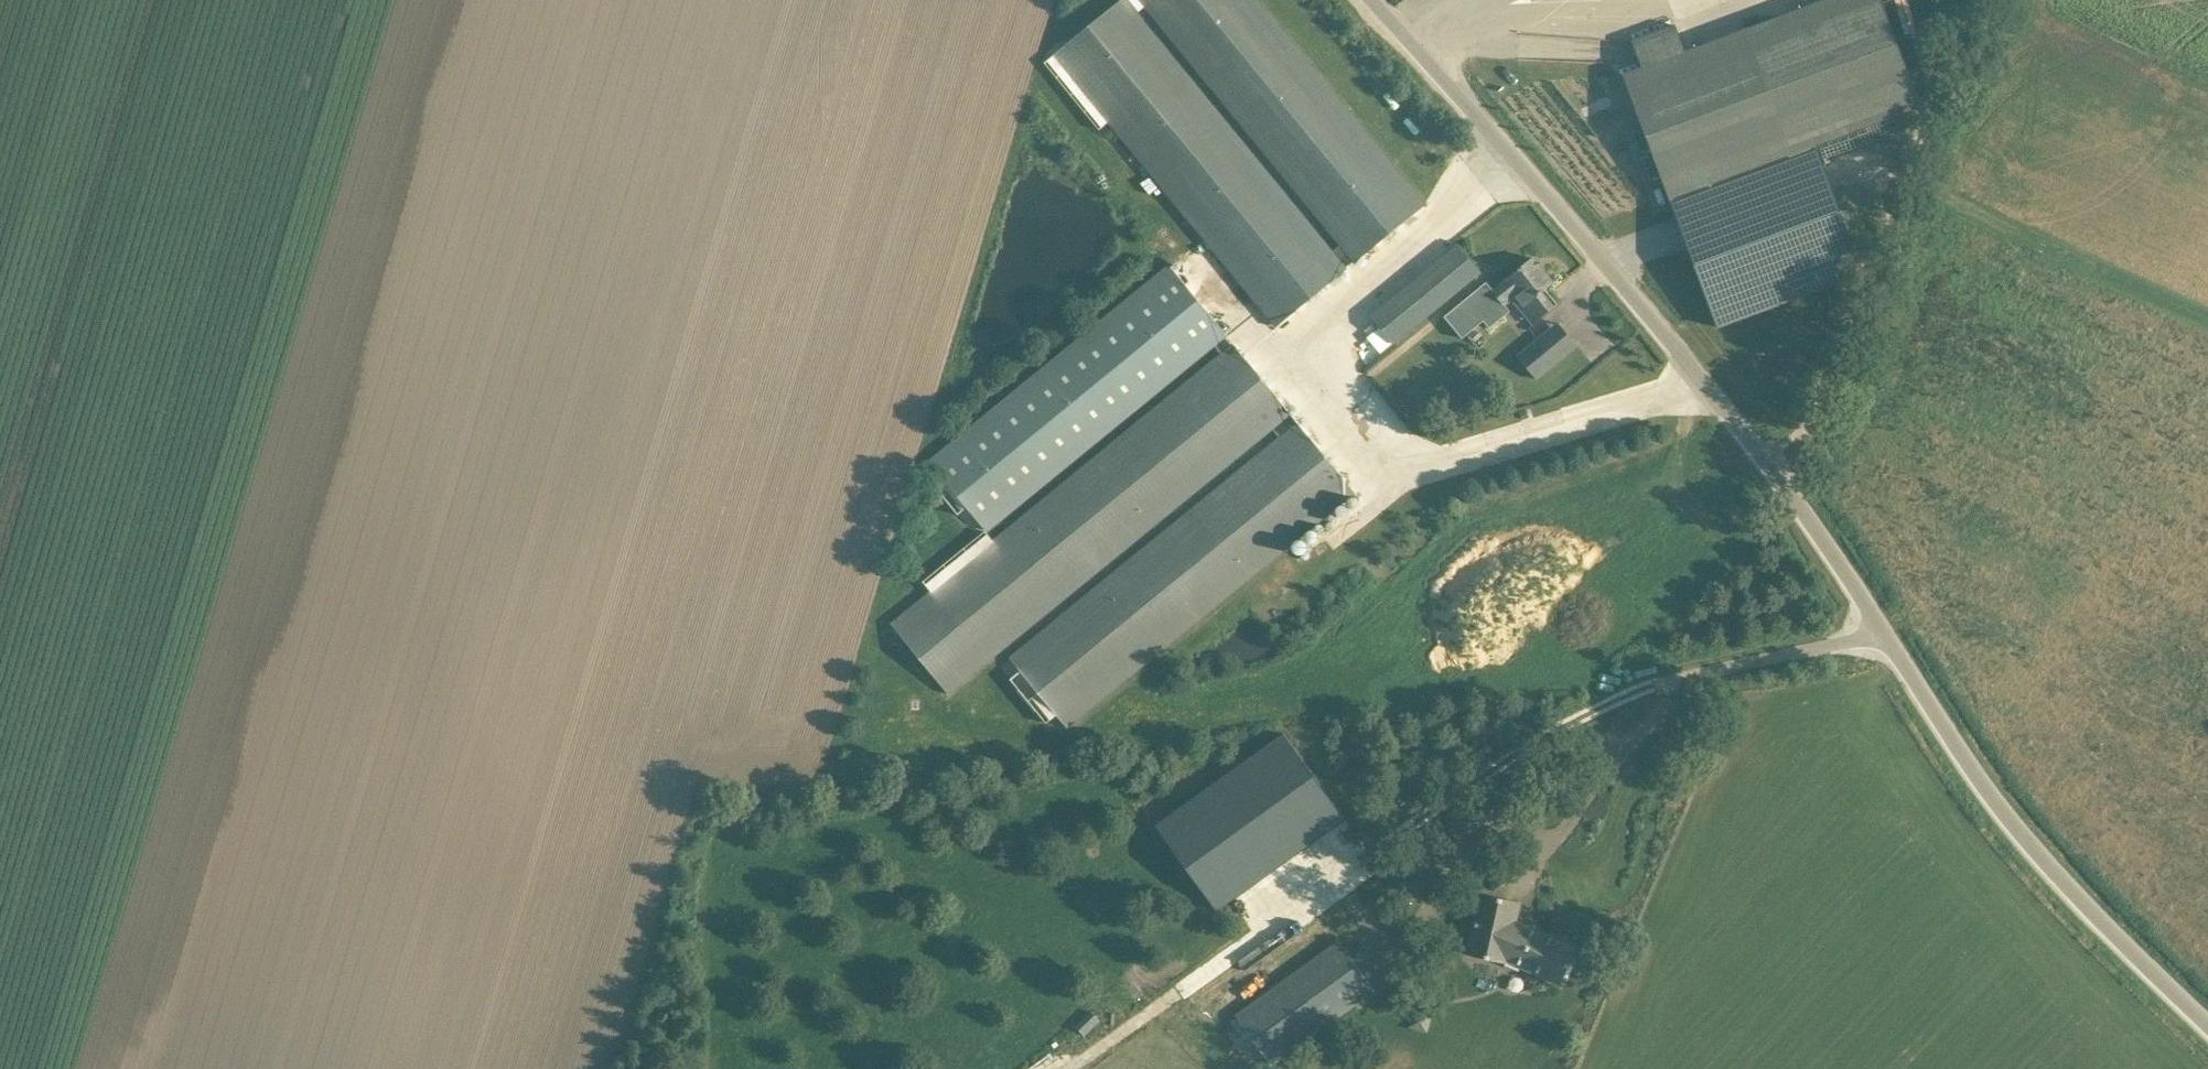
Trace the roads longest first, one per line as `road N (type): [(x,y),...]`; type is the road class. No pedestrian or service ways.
road 1 (unclassified): [(2207,1027),(2012,827),(1784,484),(1603,259),(1375,0)]
road 2 (track): [(1784,484),(1963,0)]

